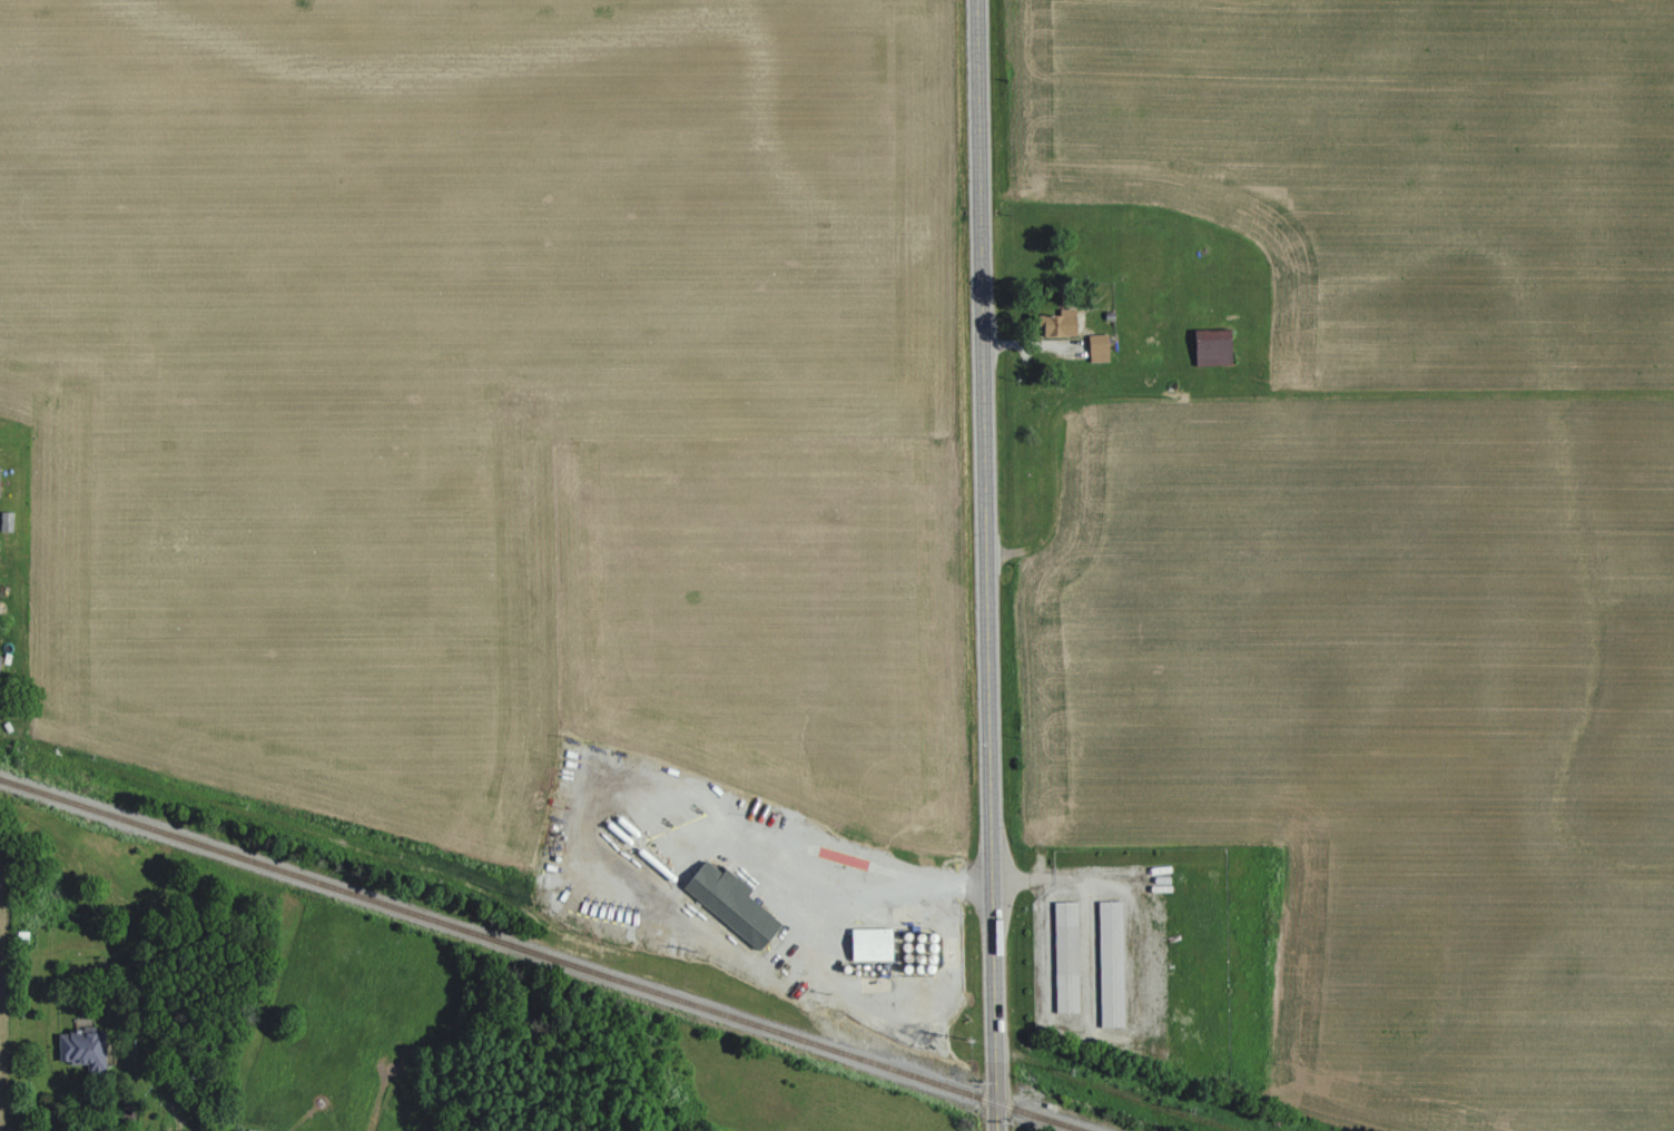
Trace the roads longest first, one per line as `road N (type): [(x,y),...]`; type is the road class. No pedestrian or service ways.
road 1 (primary): [(999,1130),(977,0)]

